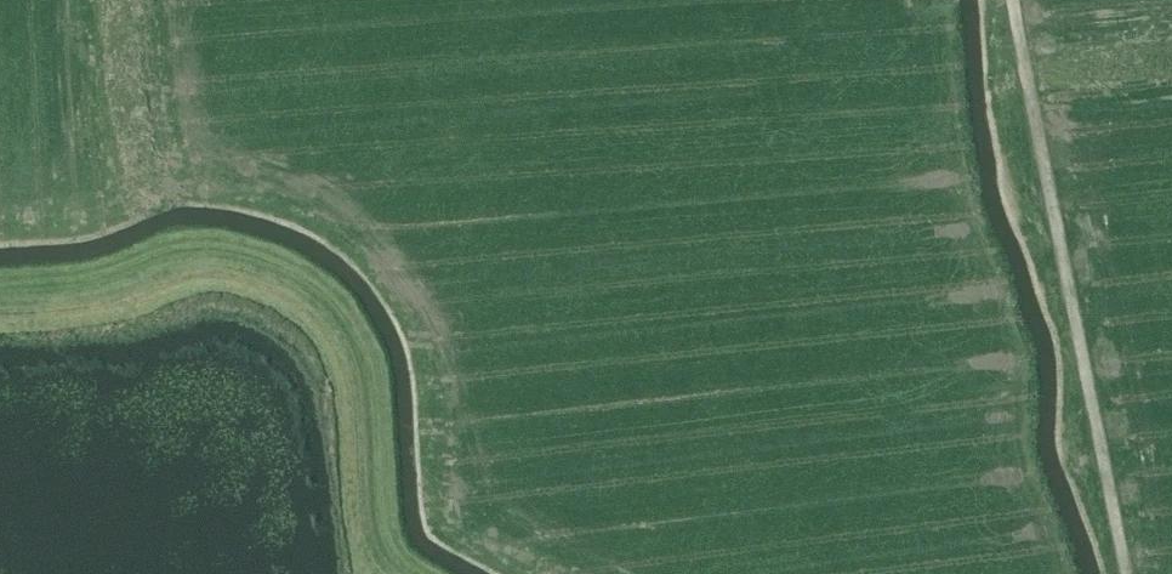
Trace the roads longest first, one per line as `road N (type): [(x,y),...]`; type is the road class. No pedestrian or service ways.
road 1 (track): [(1126,573),(1013,0)]

